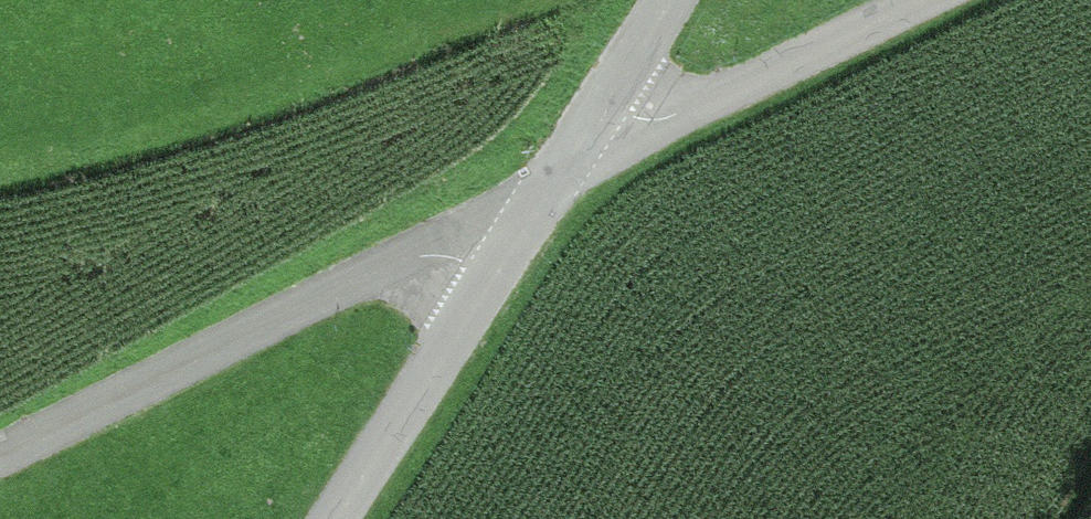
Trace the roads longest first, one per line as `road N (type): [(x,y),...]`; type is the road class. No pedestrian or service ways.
road 1 (unclassified): [(0,455),(381,269),(442,256),(491,278)]
road 2 (unclassified): [(606,100),(651,121),(677,116),(920,0)]
road 3 (residential): [(491,278),(336,518)]
road 4 (residential): [(606,100),(491,278)]
road 5 (residential): [(675,0),(606,100)]

